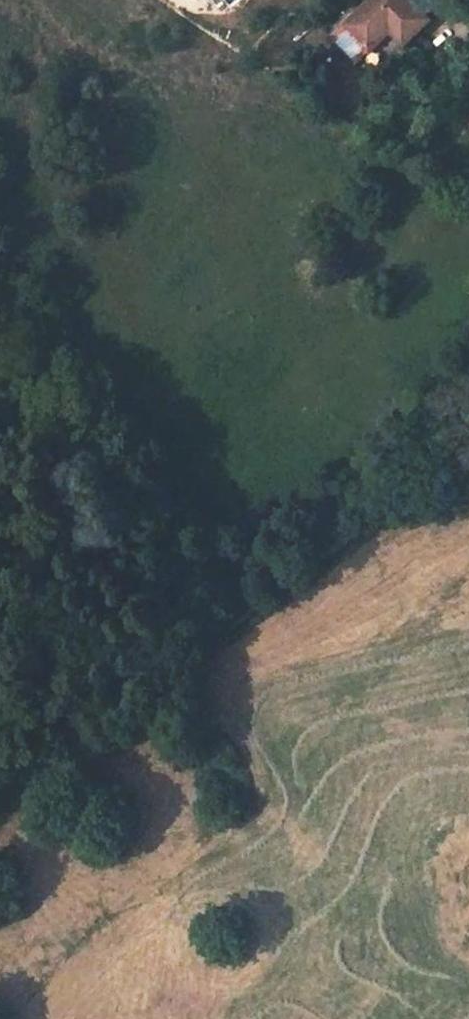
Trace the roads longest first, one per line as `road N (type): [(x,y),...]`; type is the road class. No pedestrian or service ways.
road 1 (track): [(468,466),(329,552),(182,666),(152,642),(63,687),(0,736)]

